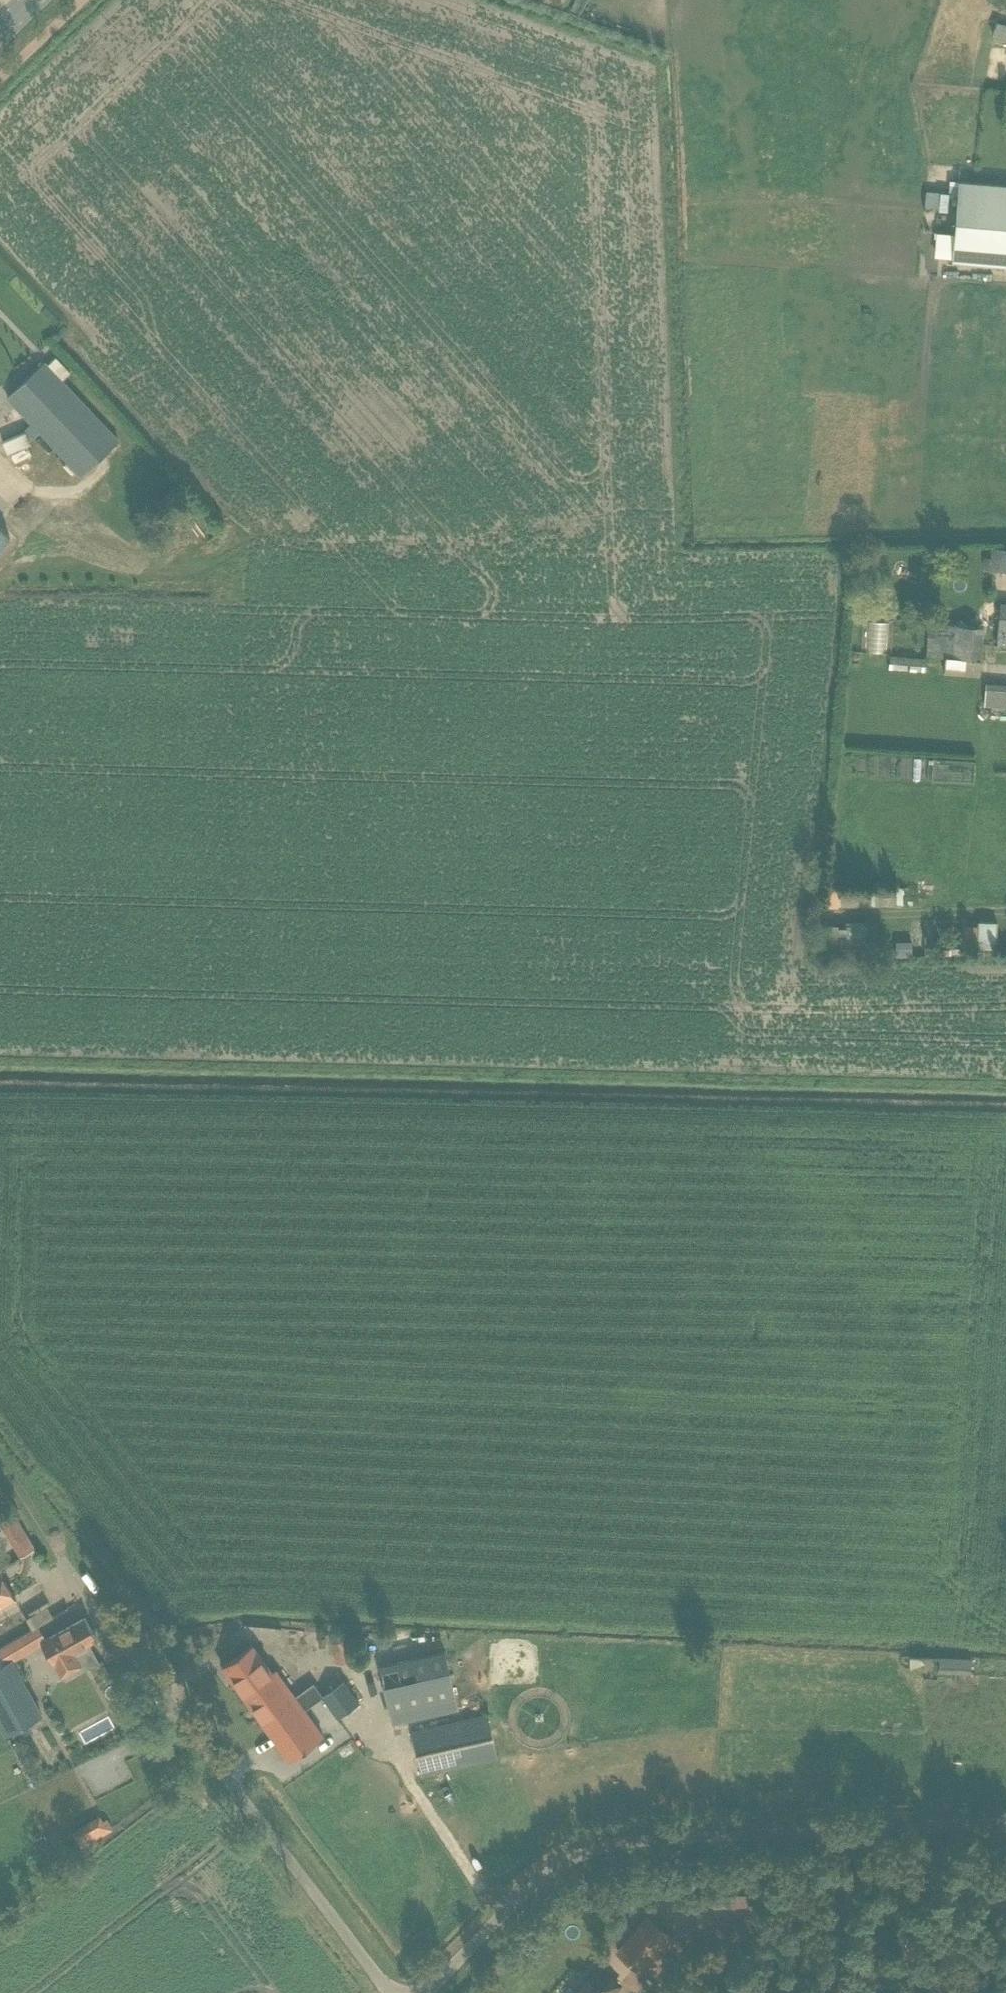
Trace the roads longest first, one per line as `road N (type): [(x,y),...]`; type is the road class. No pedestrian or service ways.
road 1 (unclassified): [(421,1992),(545,1870),(600,1843),(1005,1824)]
road 2 (unclassified): [(389,1992),(59,1561)]

